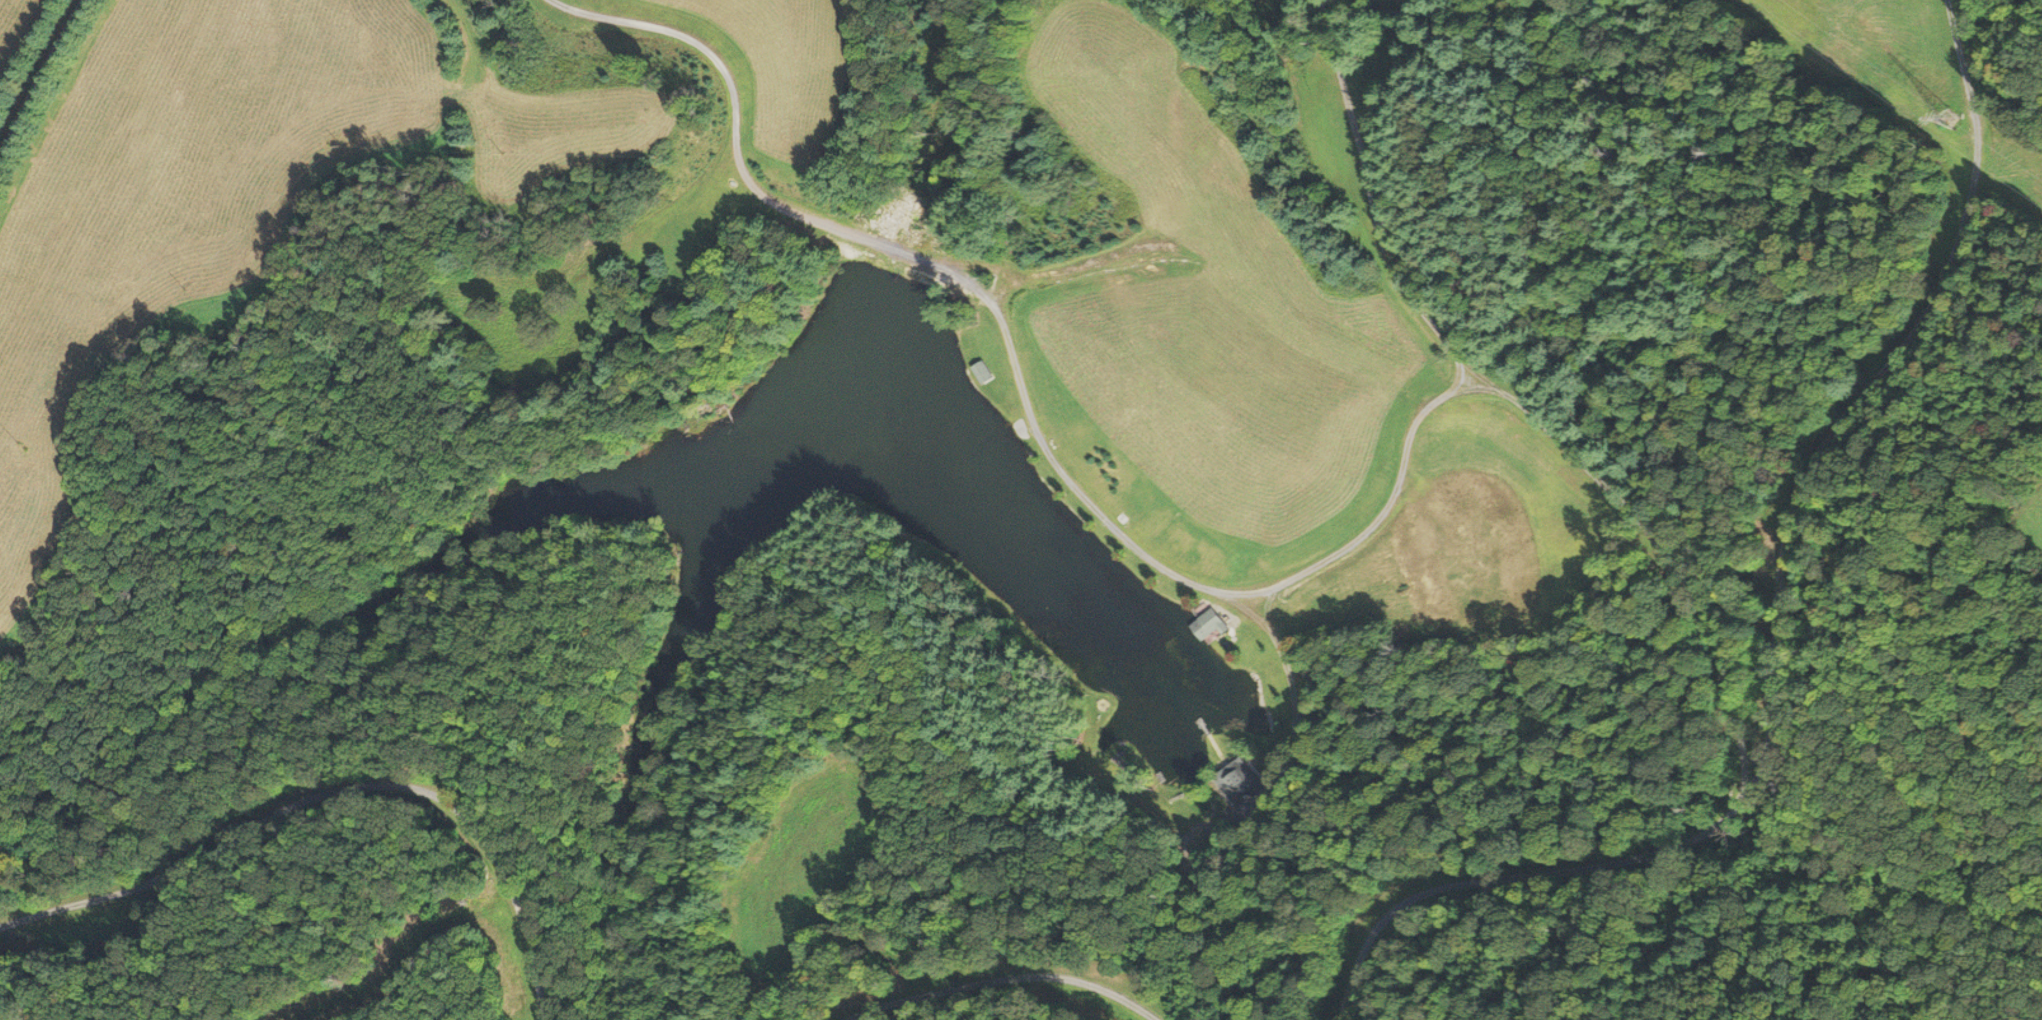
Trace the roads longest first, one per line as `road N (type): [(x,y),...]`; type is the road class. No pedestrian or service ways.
road 1 (residential): [(553,0),(594,21),(695,43),(731,95),(737,160),(754,193),(981,291),(1001,320),(1036,434),(1074,488),(1141,553),(1178,579),(1219,592),(1258,588),(1316,564),(1380,520),(1413,418),(1470,378),(1385,263),(1347,99),(1314,0)]
road 2 (residential): [(1946,0),(1976,122),(1965,197),(1912,321),(1808,445),(1755,594),(1732,741),(1709,800),(1695,818),(1657,832),(1434,893),(1390,896),(1373,909),(1316,1019)]
road 3 (residential): [(543,1019),(512,888),(471,811),(420,790),(324,790),(121,888),(0,923)]
road 4 (residential): [(1161,1019),(1074,980),(1030,978),(878,1008),(857,1019)]
road 5 (residential): [(0,151),(76,0)]

